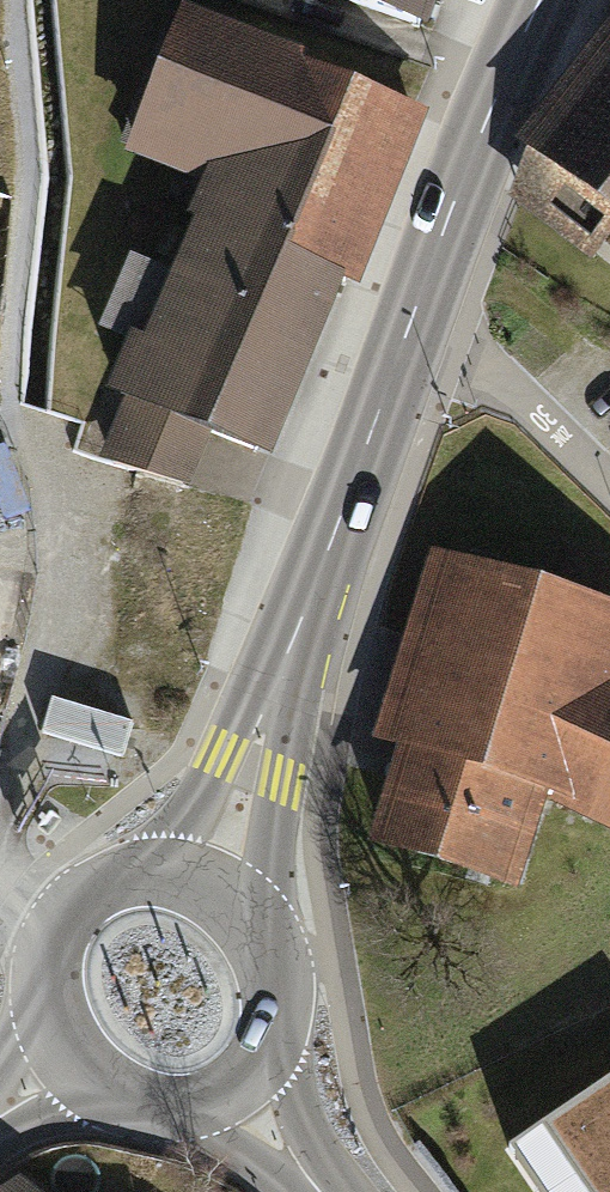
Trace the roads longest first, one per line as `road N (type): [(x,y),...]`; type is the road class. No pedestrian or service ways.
road 1 (secondary): [(406,336),(209,882)]
road 2 (secondary): [(539,0),(406,336)]
road 3 (secondary): [(234,1078),(261,1046),(274,1011),(276,974),(265,937),(242,905),(209,882)]
road 4 (residential): [(609,486),(518,393),(471,361)]
road 5 (secondary): [(69,1059),(121,1097),(158,1104),(199,1097),(234,1078)]
road 6 (secondary): [(209,882),(174,872),(133,874),(96,890),(67,918)]
road 7 (secondary): [(67,918),(44,986),(48,1020),(69,1059)]
road 8 (tertiary): [(320,1191),(234,1078)]

